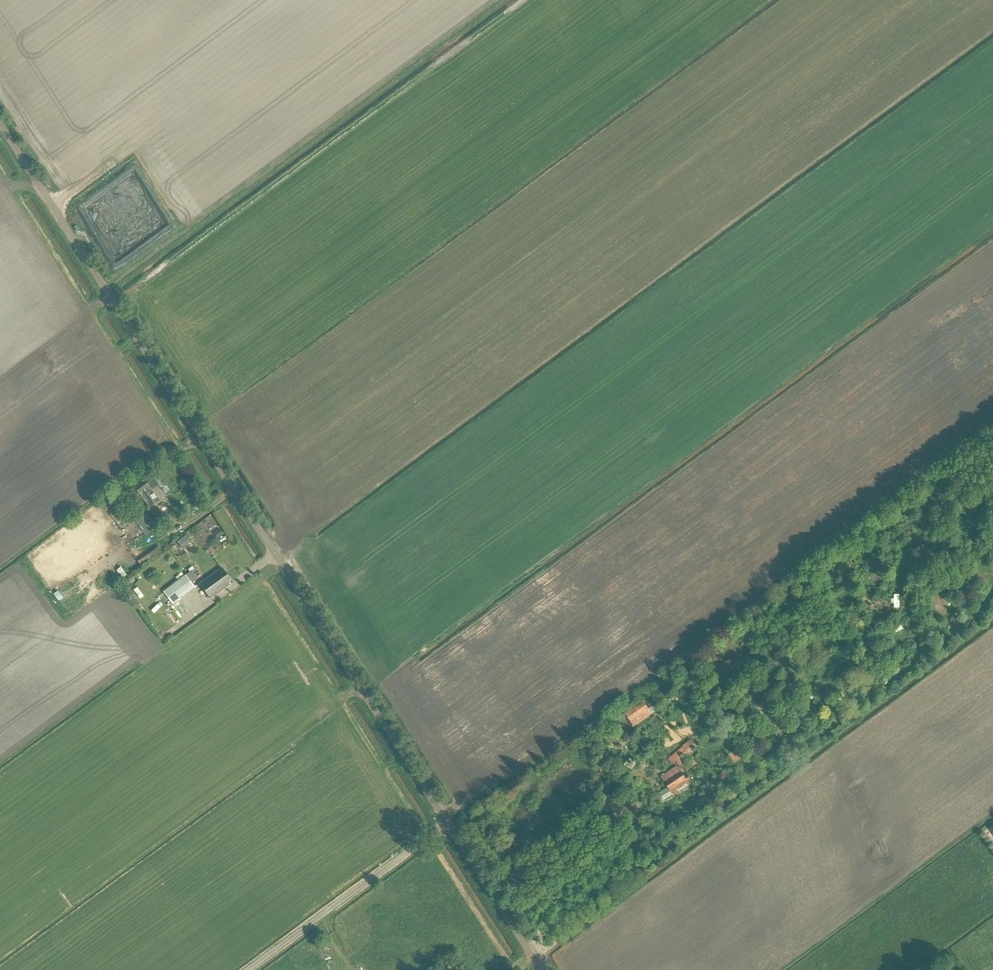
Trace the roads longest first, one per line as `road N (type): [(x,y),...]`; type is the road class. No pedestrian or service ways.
road 1 (unclassified): [(539,969),(0,125)]

